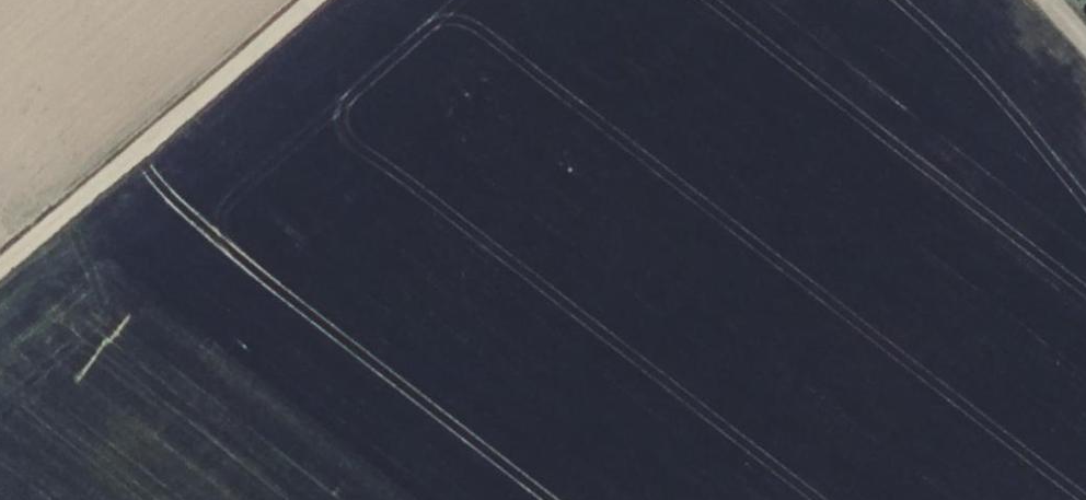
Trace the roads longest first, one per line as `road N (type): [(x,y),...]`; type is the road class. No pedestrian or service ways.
road 1 (track): [(311,0),(0,273)]

